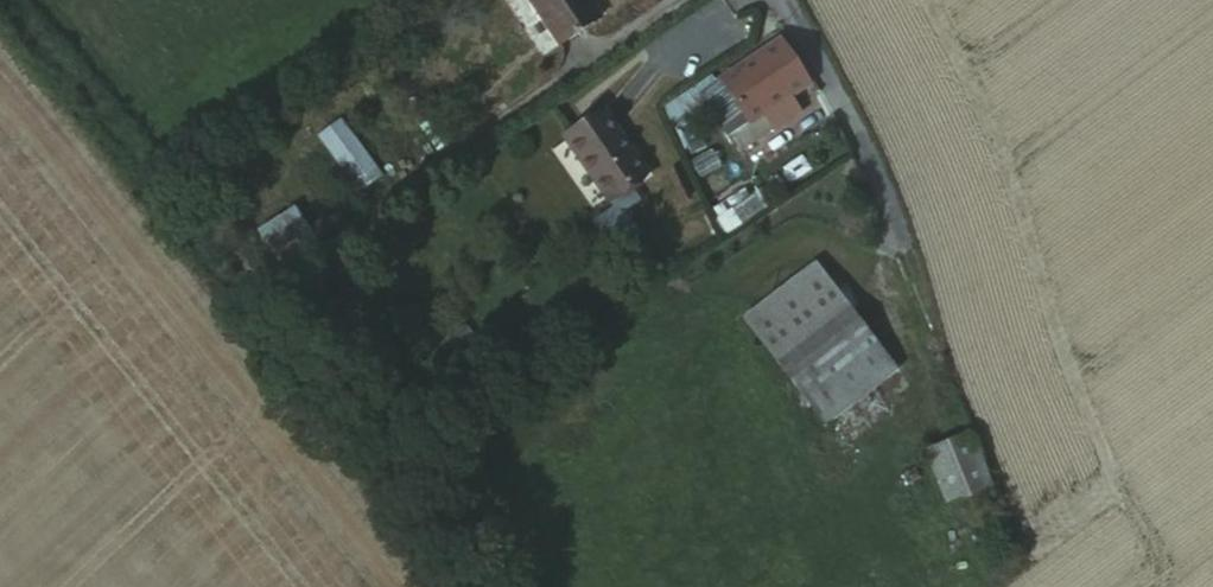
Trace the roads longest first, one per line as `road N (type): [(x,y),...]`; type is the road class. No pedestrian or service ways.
road 1 (residential): [(888,203),(778,0)]

